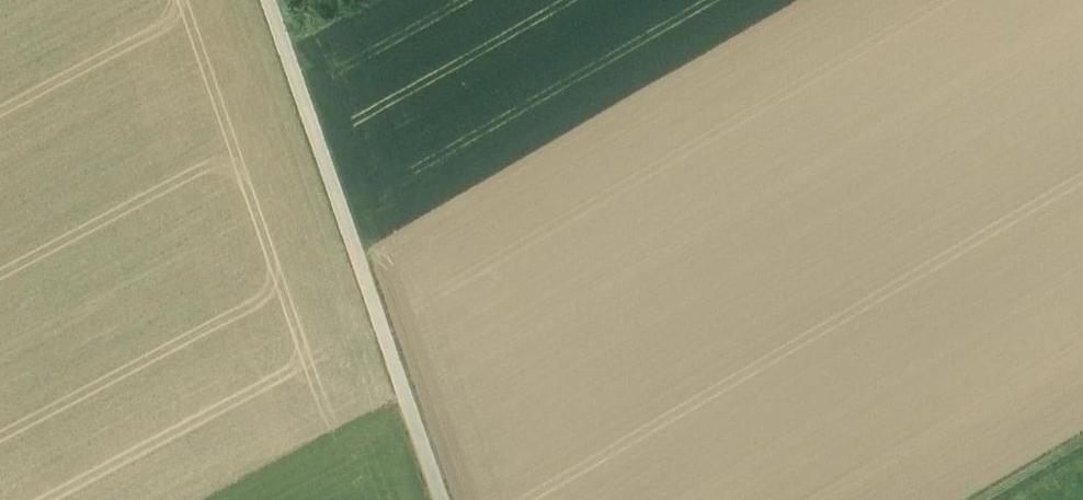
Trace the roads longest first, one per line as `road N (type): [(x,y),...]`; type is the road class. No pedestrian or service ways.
road 1 (track): [(264,0),(440,499)]
road 2 (track): [(978,499),(1082,439)]

